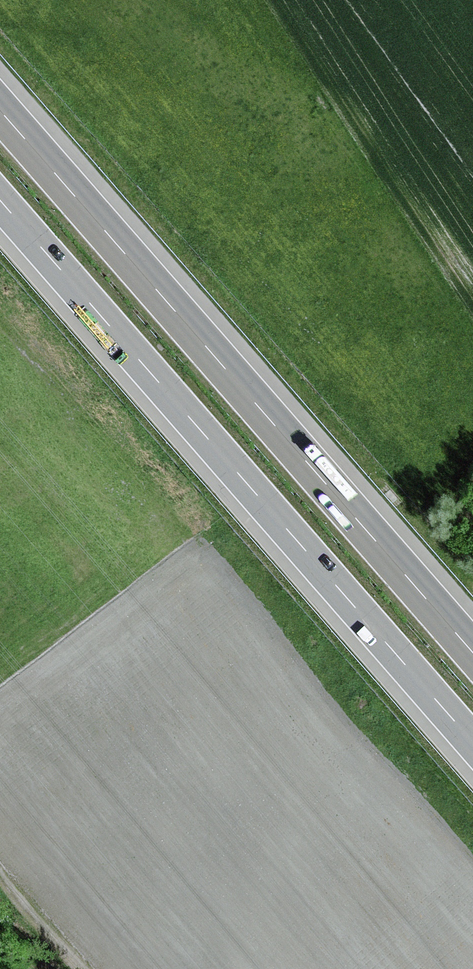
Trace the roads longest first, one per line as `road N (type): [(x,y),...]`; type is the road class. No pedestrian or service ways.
road 1 (motorway): [(0,194),(472,741)]
road 2 (motorway): [(472,652),(0,108)]

